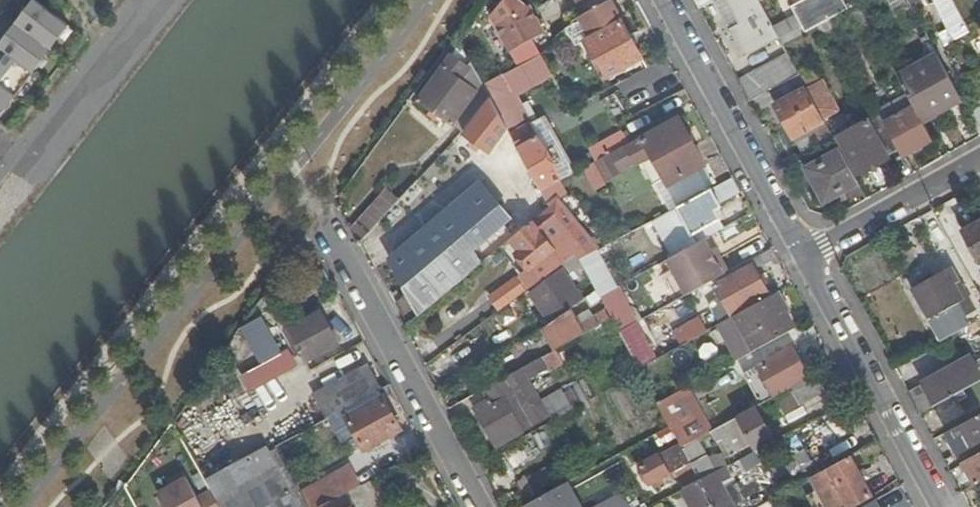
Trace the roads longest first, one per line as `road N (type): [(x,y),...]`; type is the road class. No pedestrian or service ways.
road 1 (residential): [(316,210),(352,259),(485,506)]
road 2 (residential): [(669,0),(808,255)]
road 3 (residential): [(808,255),(944,506)]
road 4 (residential): [(979,159),(808,255)]

